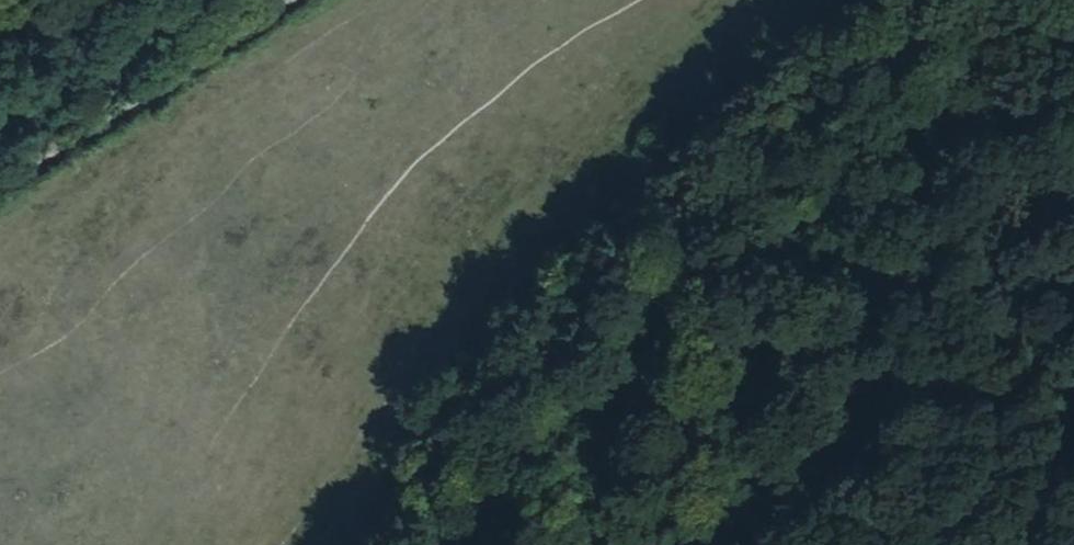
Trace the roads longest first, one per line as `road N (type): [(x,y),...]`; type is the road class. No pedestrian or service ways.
road 1 (unclassified): [(0,193),(287,0)]

